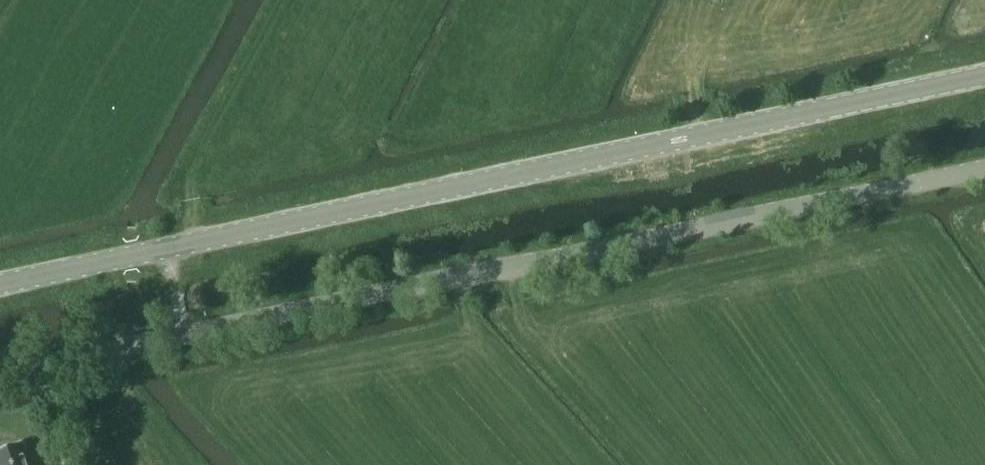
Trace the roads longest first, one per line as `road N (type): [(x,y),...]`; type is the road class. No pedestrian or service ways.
road 1 (tertiary): [(984,74),(0,284)]
road 2 (unclassified): [(0,373),(984,169)]

